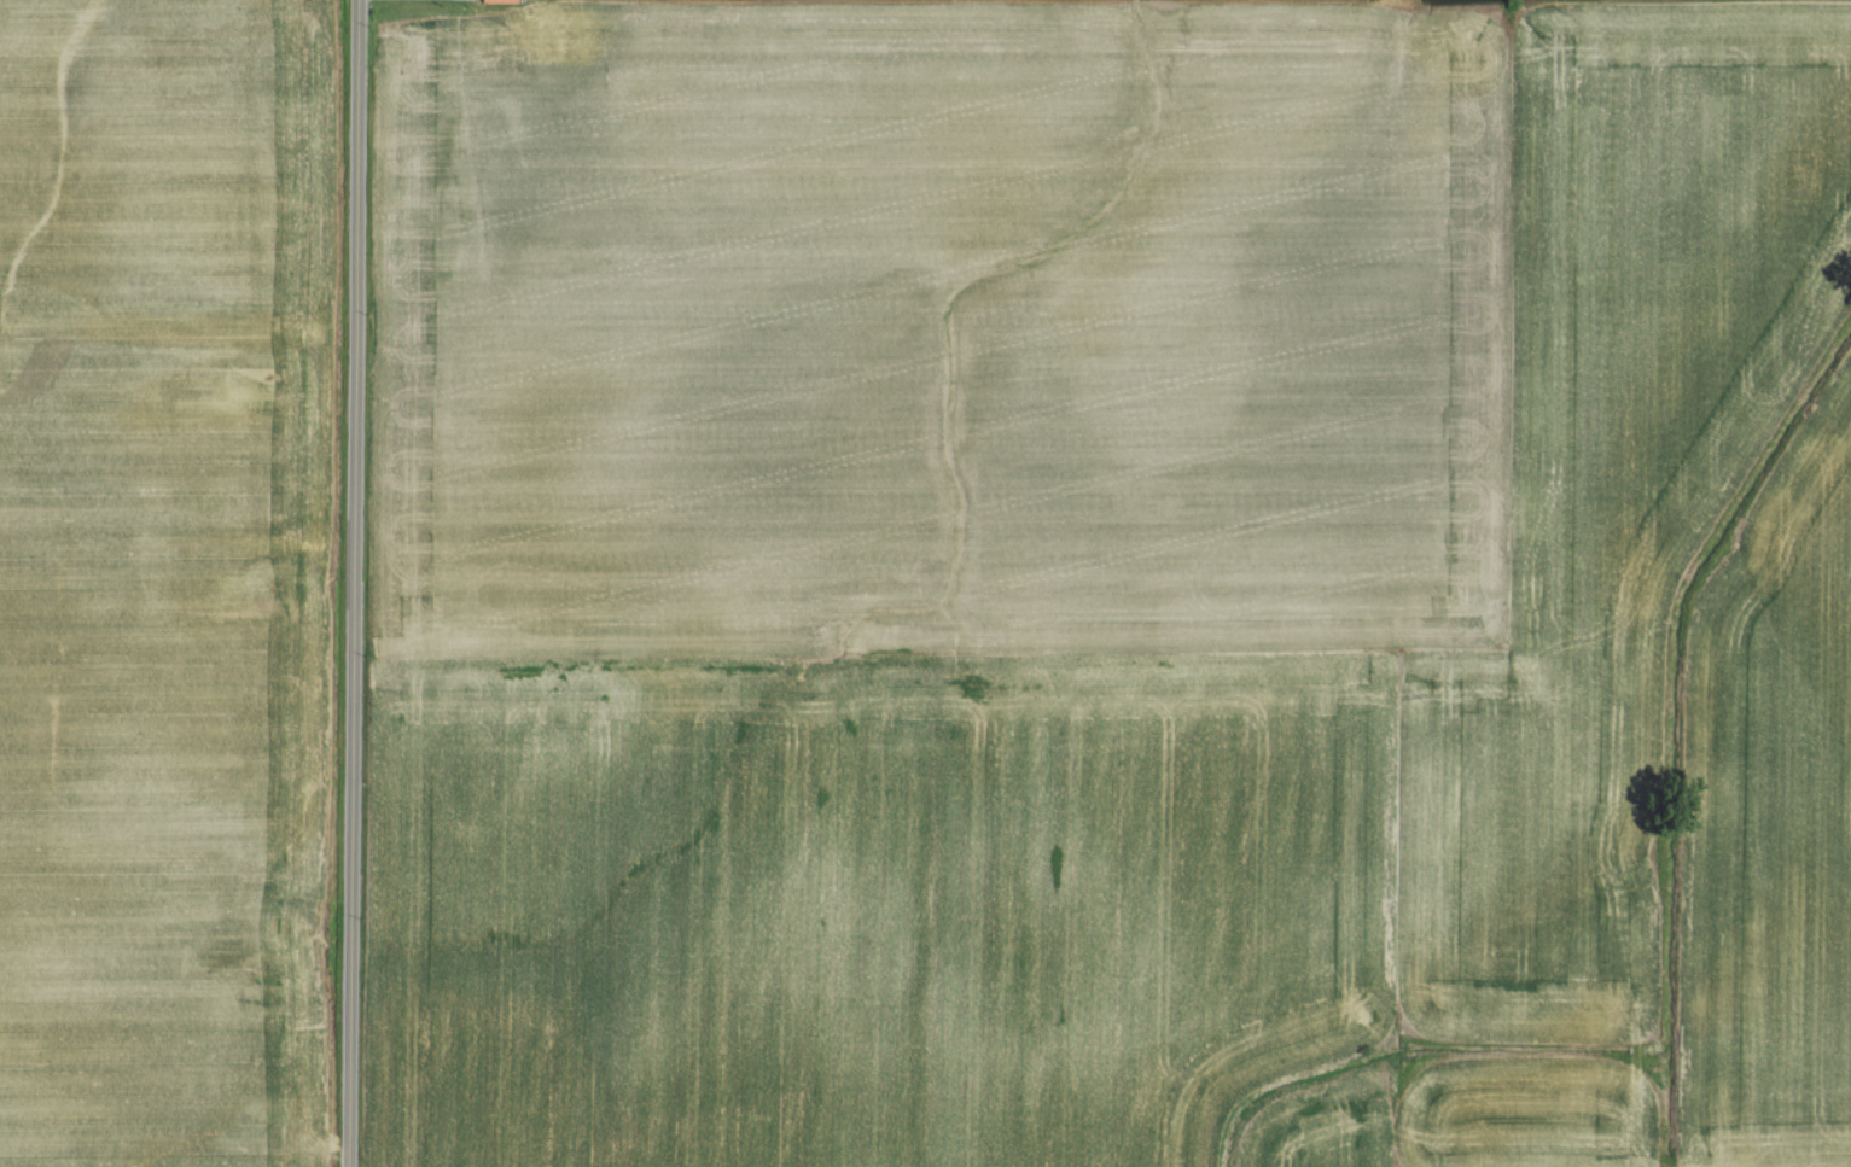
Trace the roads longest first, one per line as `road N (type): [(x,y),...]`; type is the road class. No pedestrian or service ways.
road 1 (residential): [(348,1166),(358,0)]

